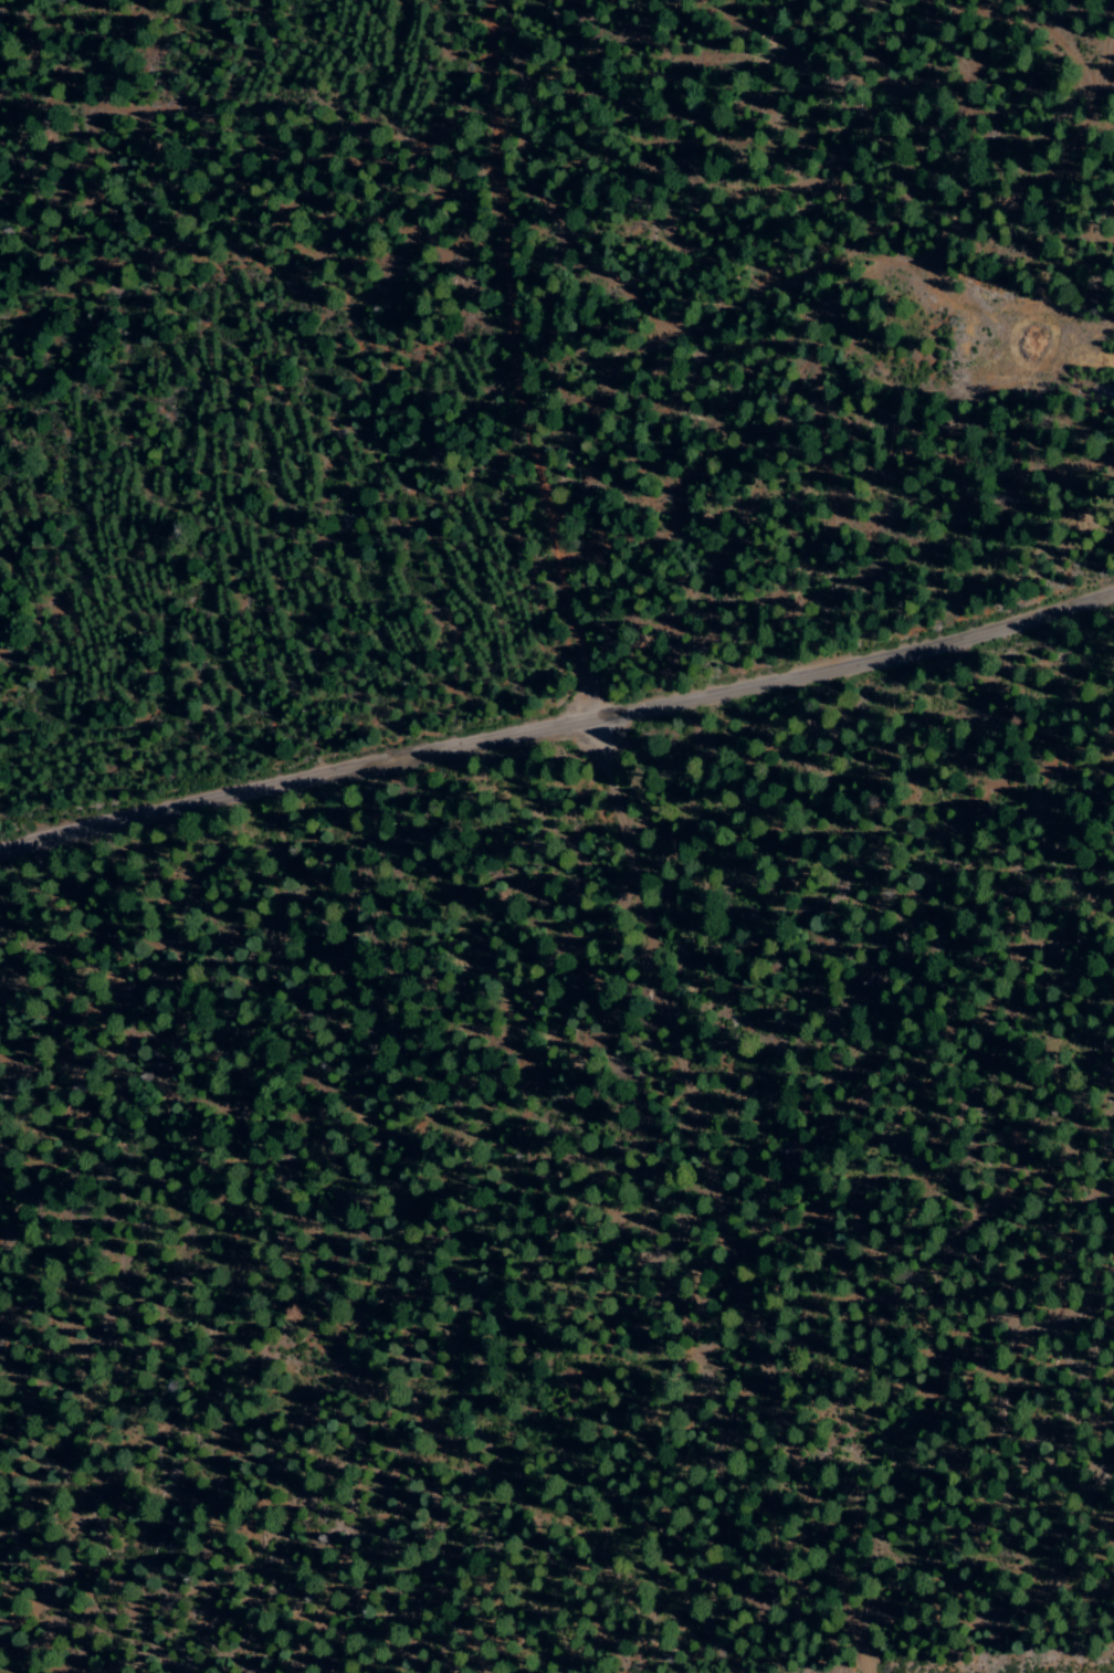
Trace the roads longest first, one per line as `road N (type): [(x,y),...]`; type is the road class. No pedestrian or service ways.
road 1 (residential): [(873,1672),(905,1458),(845,1388),(791,1347),(766,1304),(723,979),(579,653),(523,393),(497,165),(491,0)]
road 2 (residential): [(1113,600),(850,672),(137,814),(0,851)]

